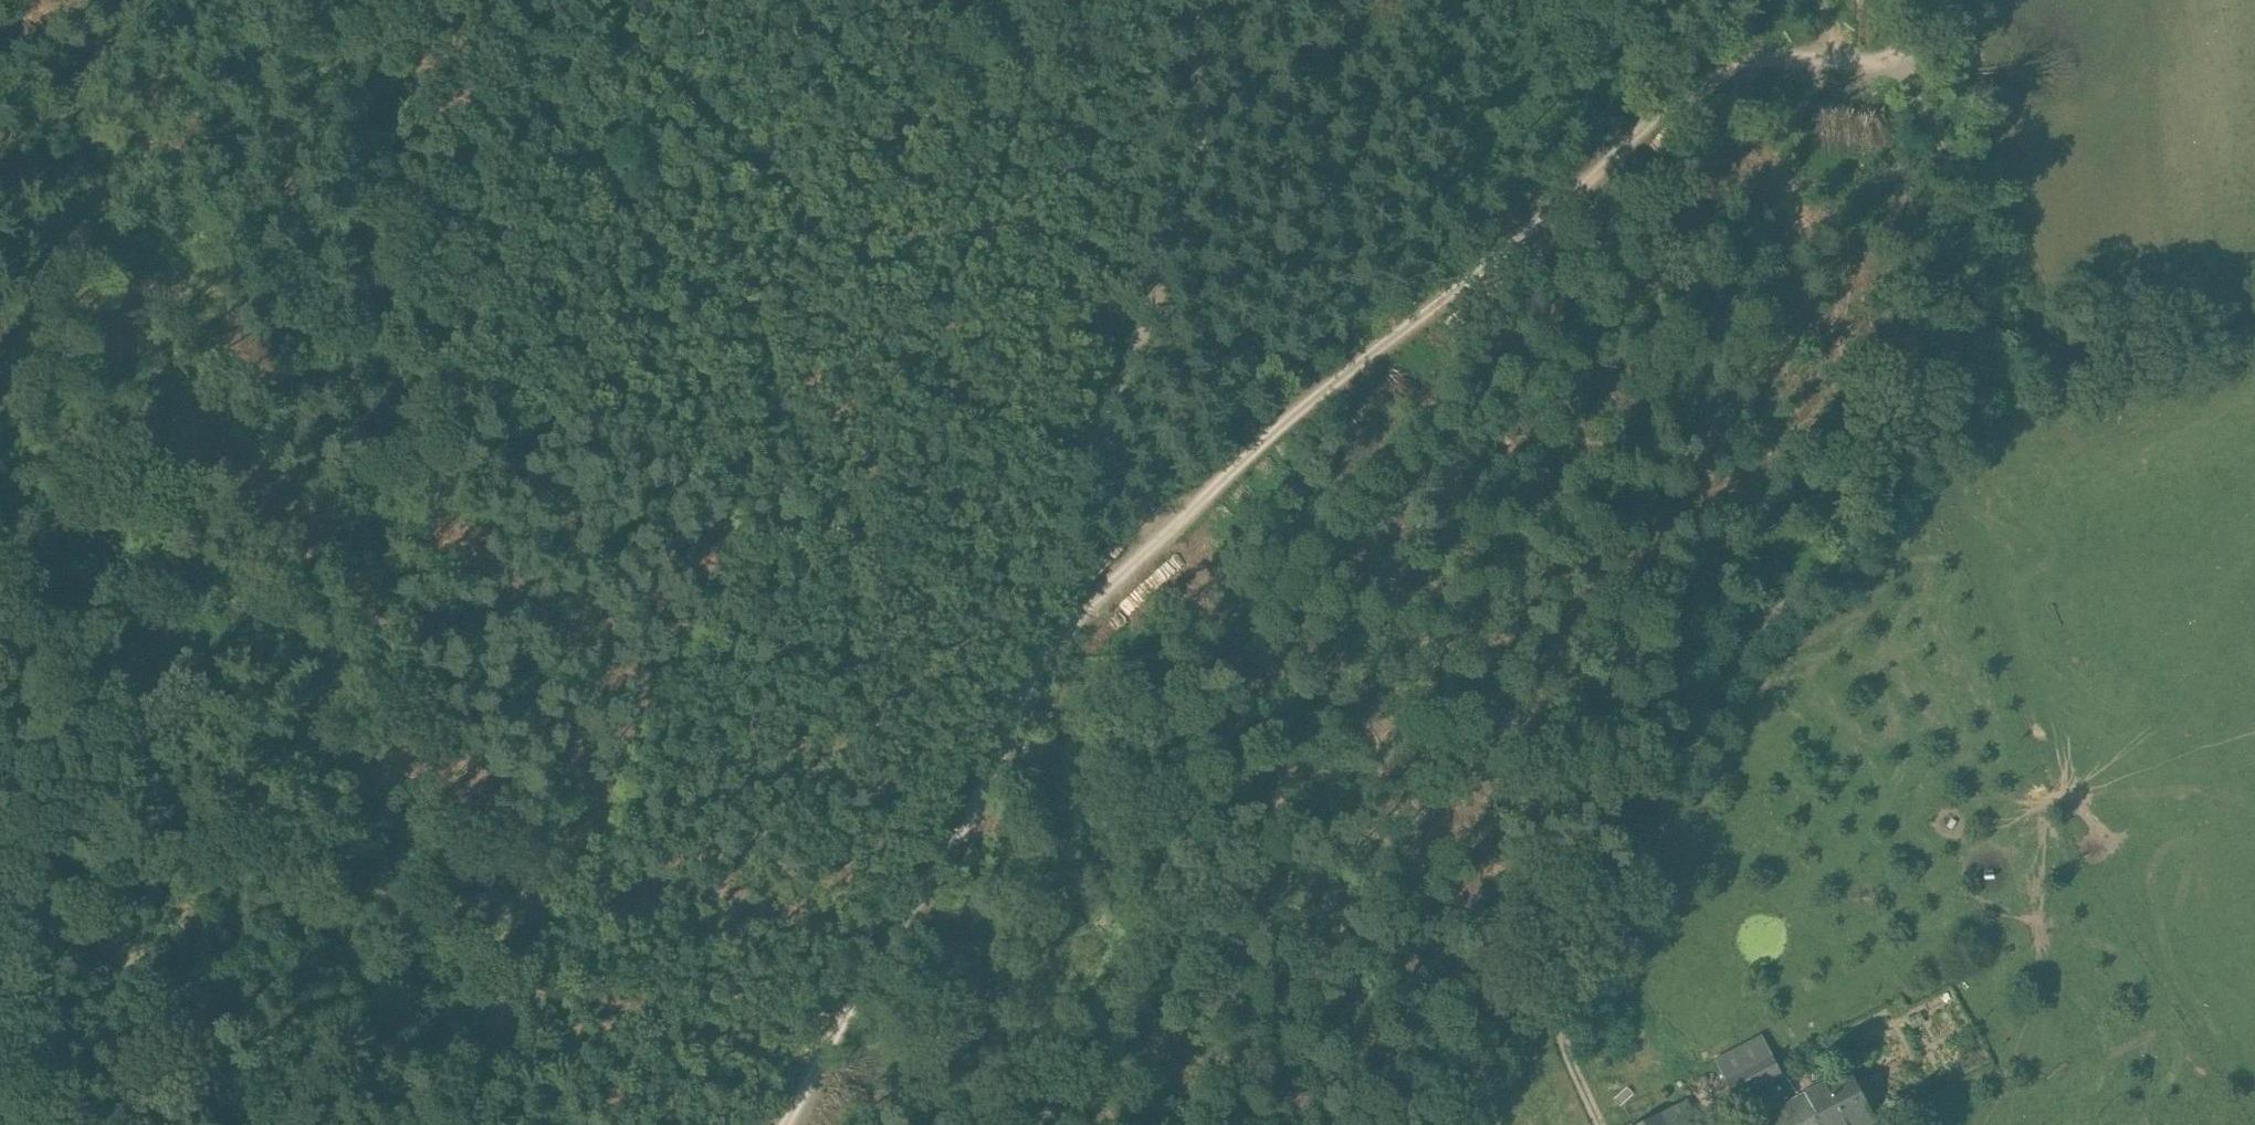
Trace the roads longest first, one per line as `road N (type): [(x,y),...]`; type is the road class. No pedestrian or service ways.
road 1 (track): [(1601,1124),(1561,1027),(1590,954),(1639,873),(1736,655),(1820,575),(1878,501),(1964,329),(1965,200),(1938,43)]
road 2 (track): [(1097,595),(1322,393),(1556,213),(1709,79),(1750,62),(1857,62),(1938,43)]
road 3 (track): [(784,1124),(951,850),(1061,638),(1097,595)]
road 4 (track): [(1964,329),(2090,352),(2168,348),(2254,330)]

